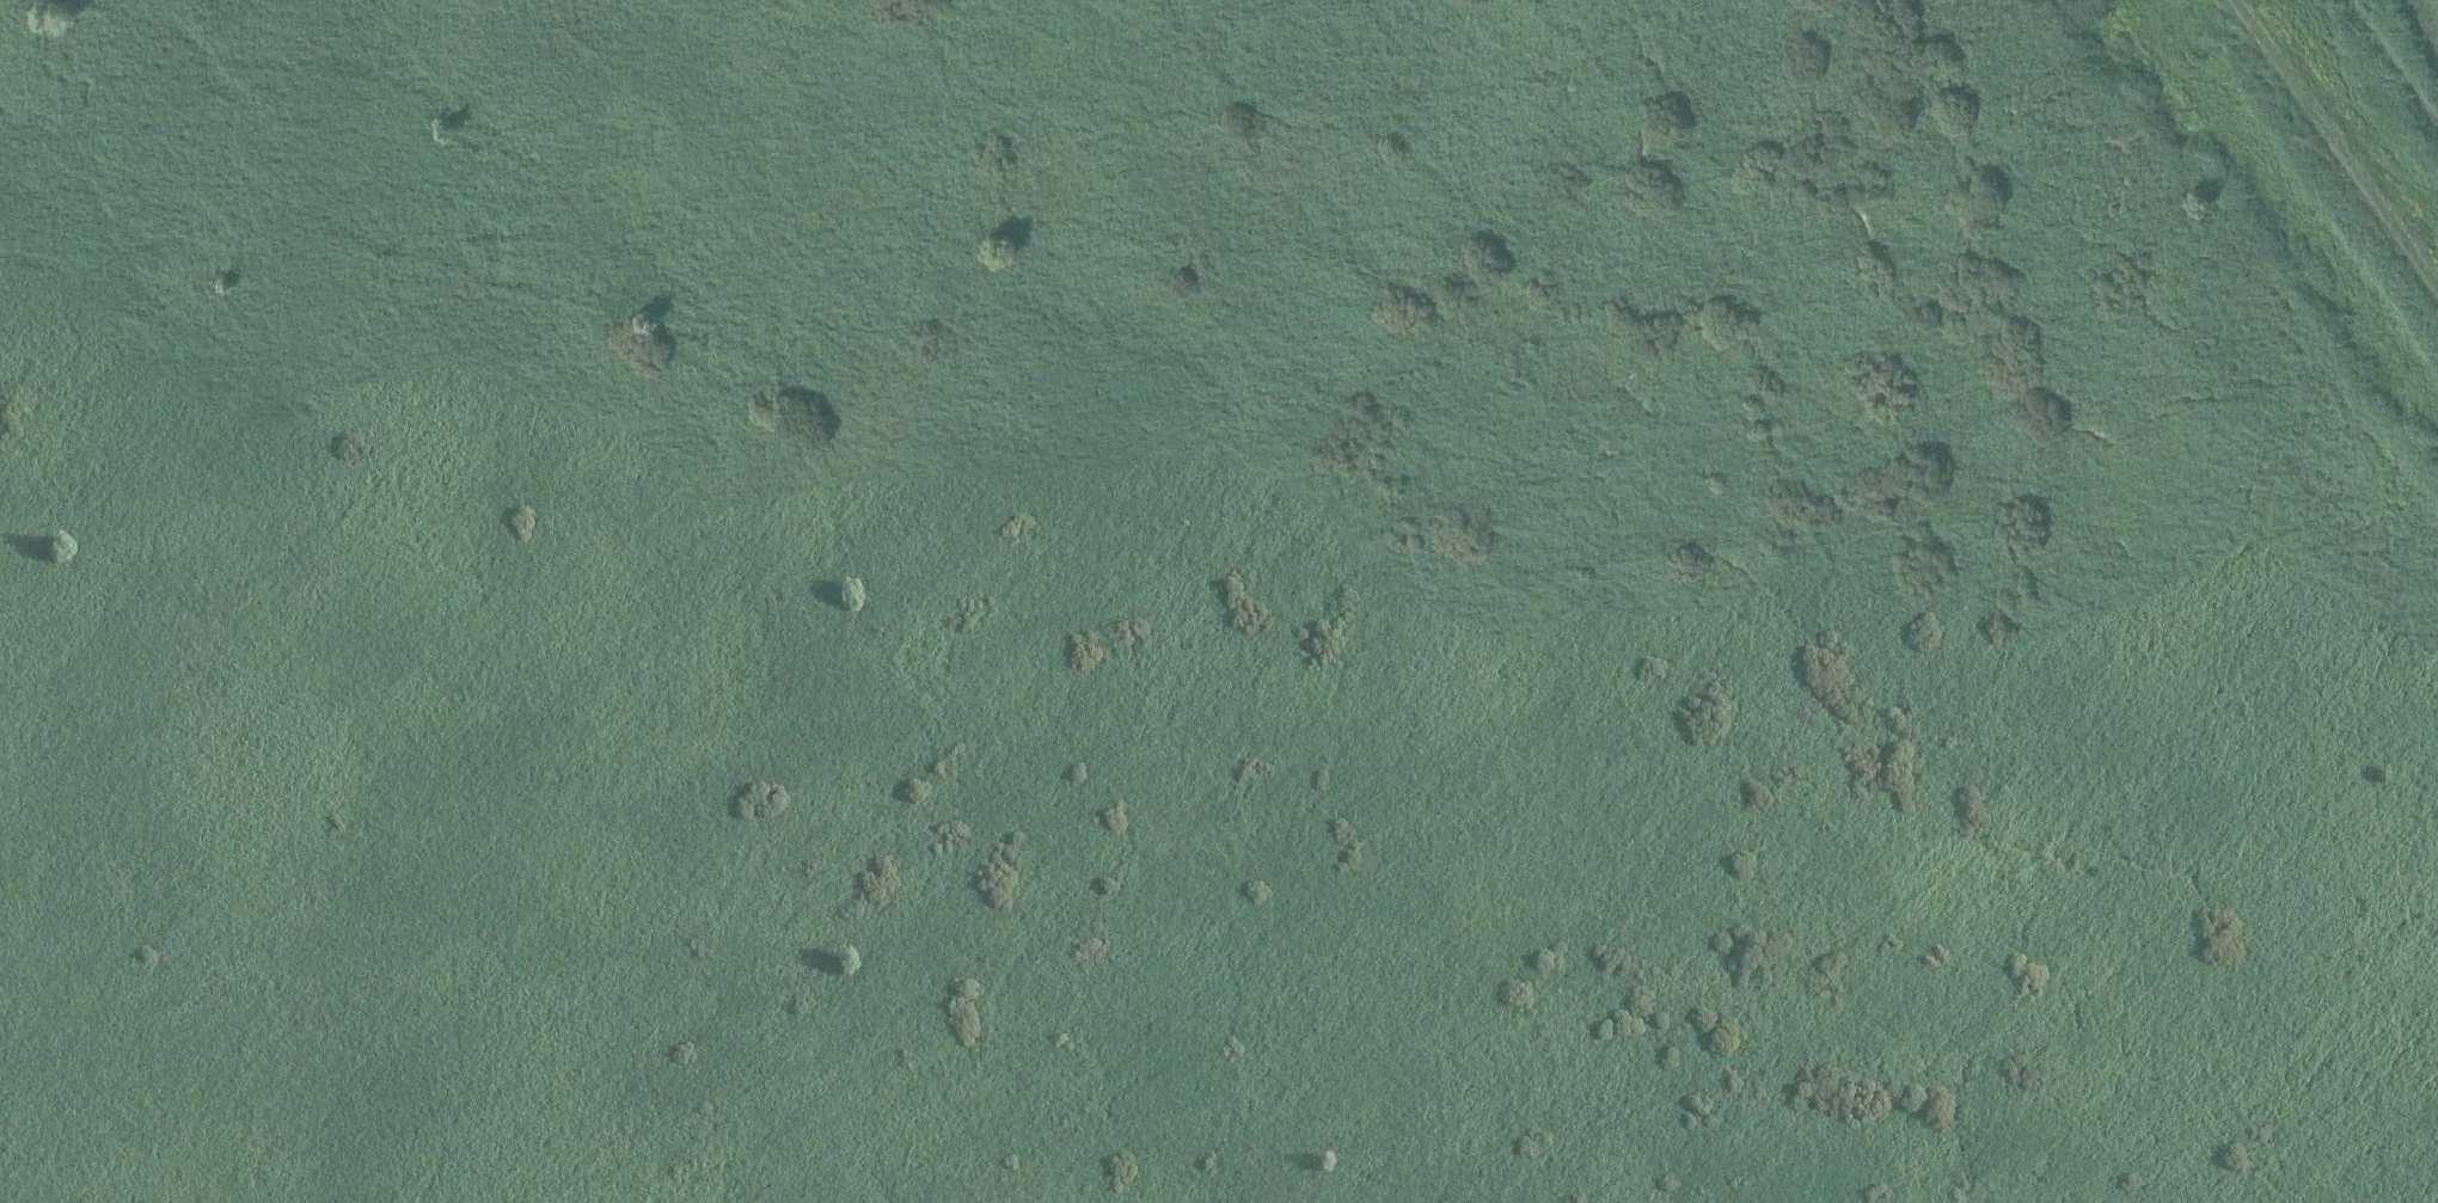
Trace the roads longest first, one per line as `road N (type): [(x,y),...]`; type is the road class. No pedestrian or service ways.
road 1 (track): [(2247,0),(2437,271)]

